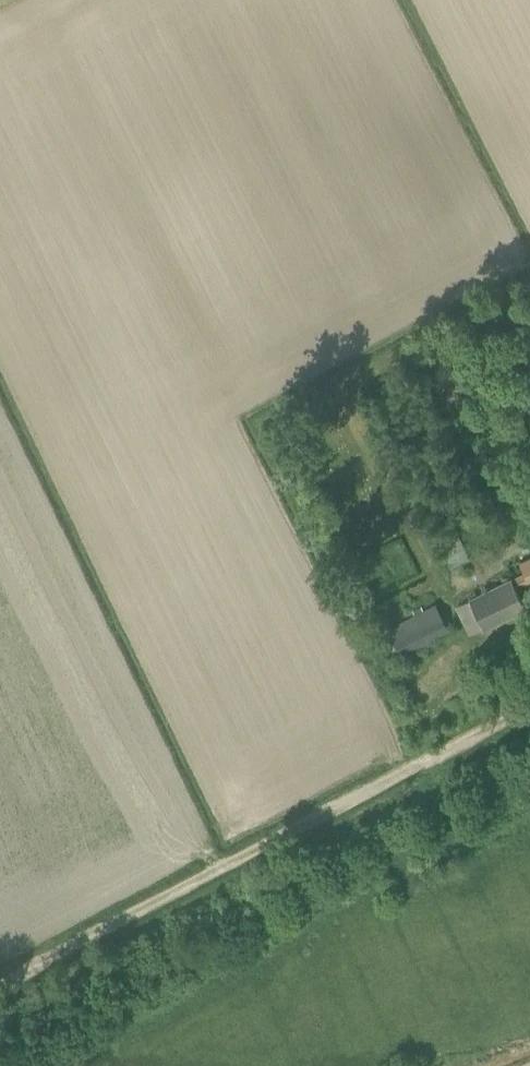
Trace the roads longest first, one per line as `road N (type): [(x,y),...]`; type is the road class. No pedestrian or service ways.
road 1 (track): [(509,712),(0,983)]

